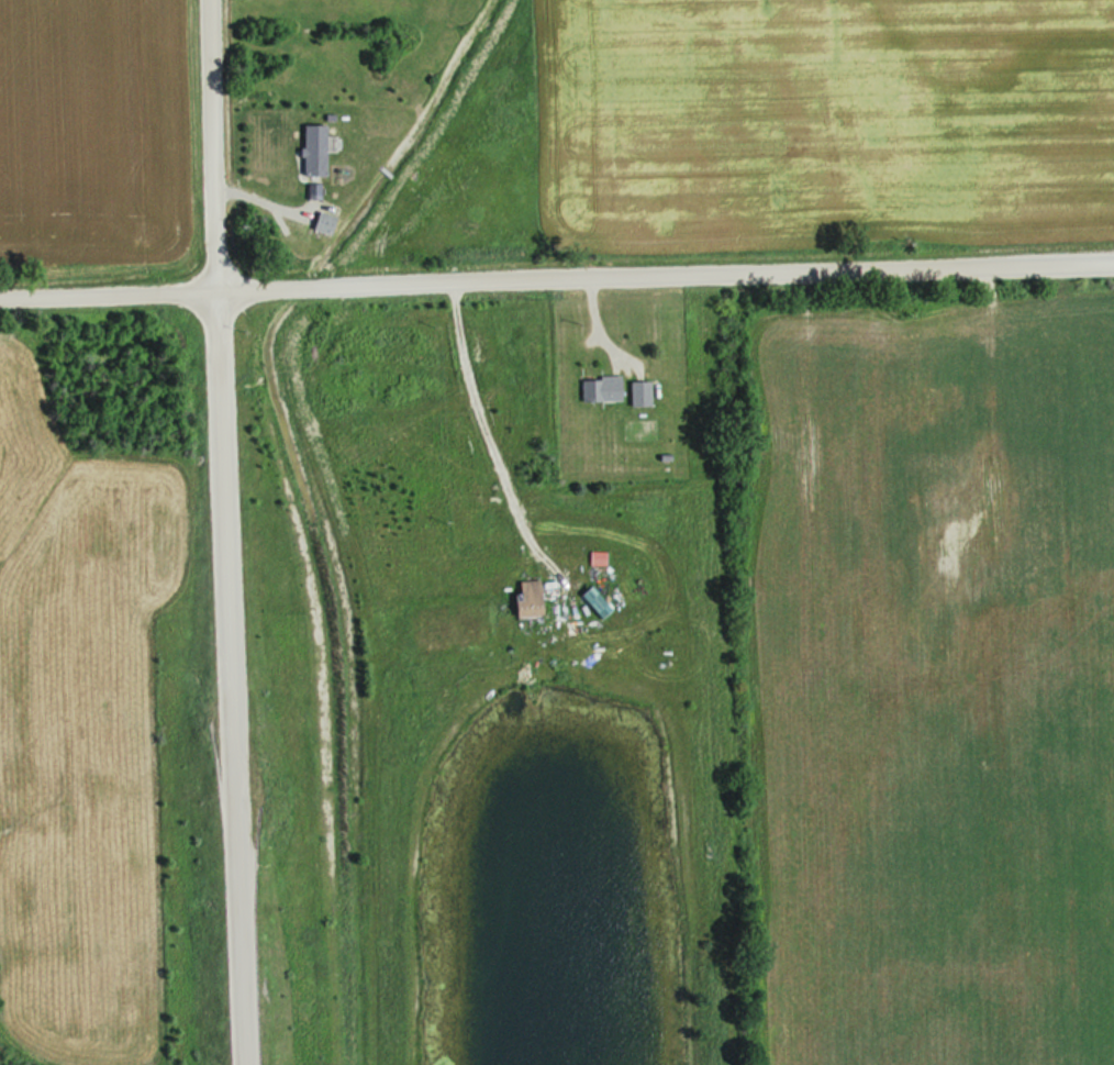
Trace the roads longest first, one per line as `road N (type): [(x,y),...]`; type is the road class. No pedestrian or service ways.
road 1 (residential): [(1113,265),(0,299)]
road 2 (residential): [(241,1064),(204,0)]

